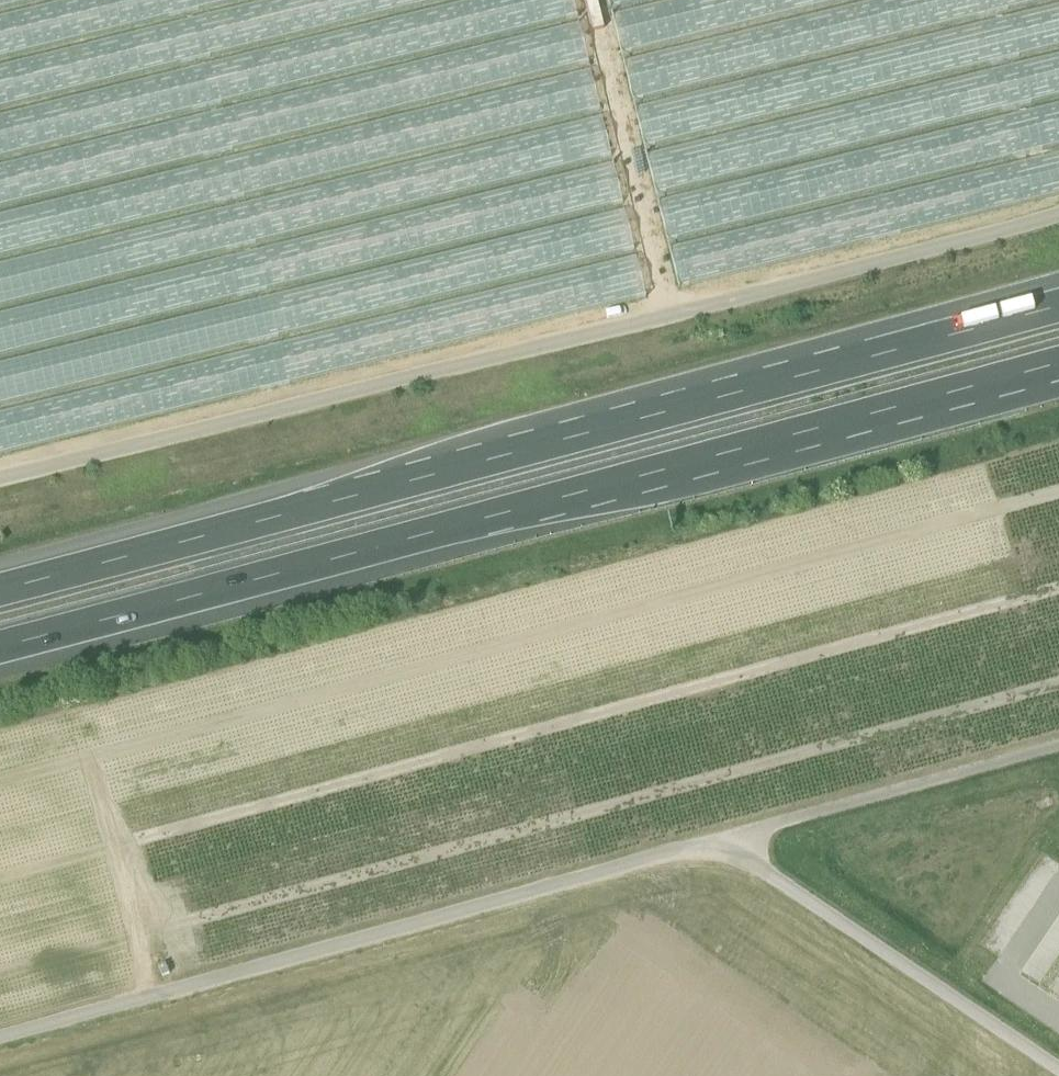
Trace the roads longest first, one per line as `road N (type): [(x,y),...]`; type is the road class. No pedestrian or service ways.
road 1 (track): [(1058,746),(0,1037)]
road 2 (motorway): [(0,646),(1058,361)]
road 3 (motorway): [(1058,305),(0,588)]
road 4 (track): [(0,478),(1058,222)]
road 5 (track): [(1058,1069),(714,840)]

